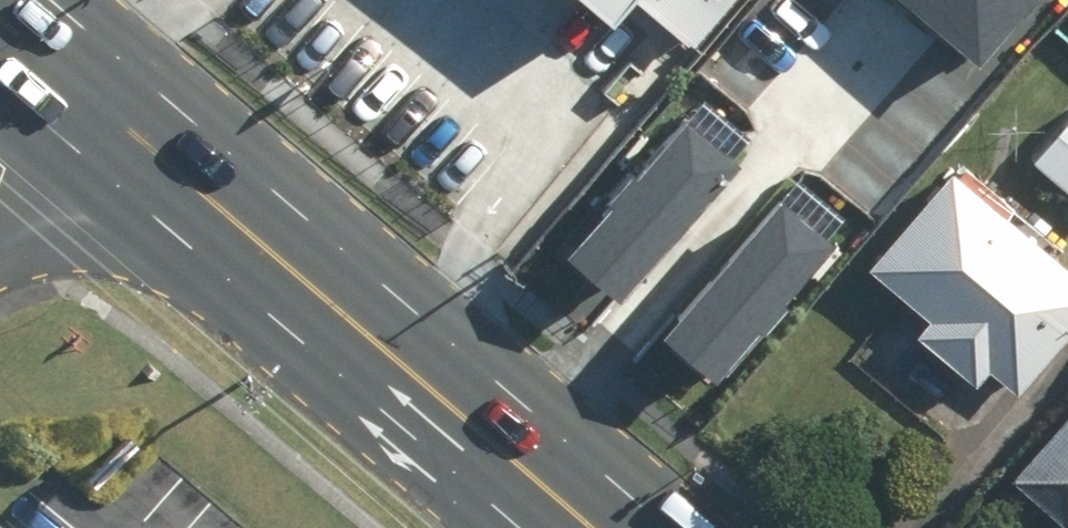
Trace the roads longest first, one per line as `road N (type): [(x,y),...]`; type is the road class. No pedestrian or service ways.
road 1 (primary): [(84,90),(592,527)]
road 2 (unclassified): [(0,178),(84,90)]

